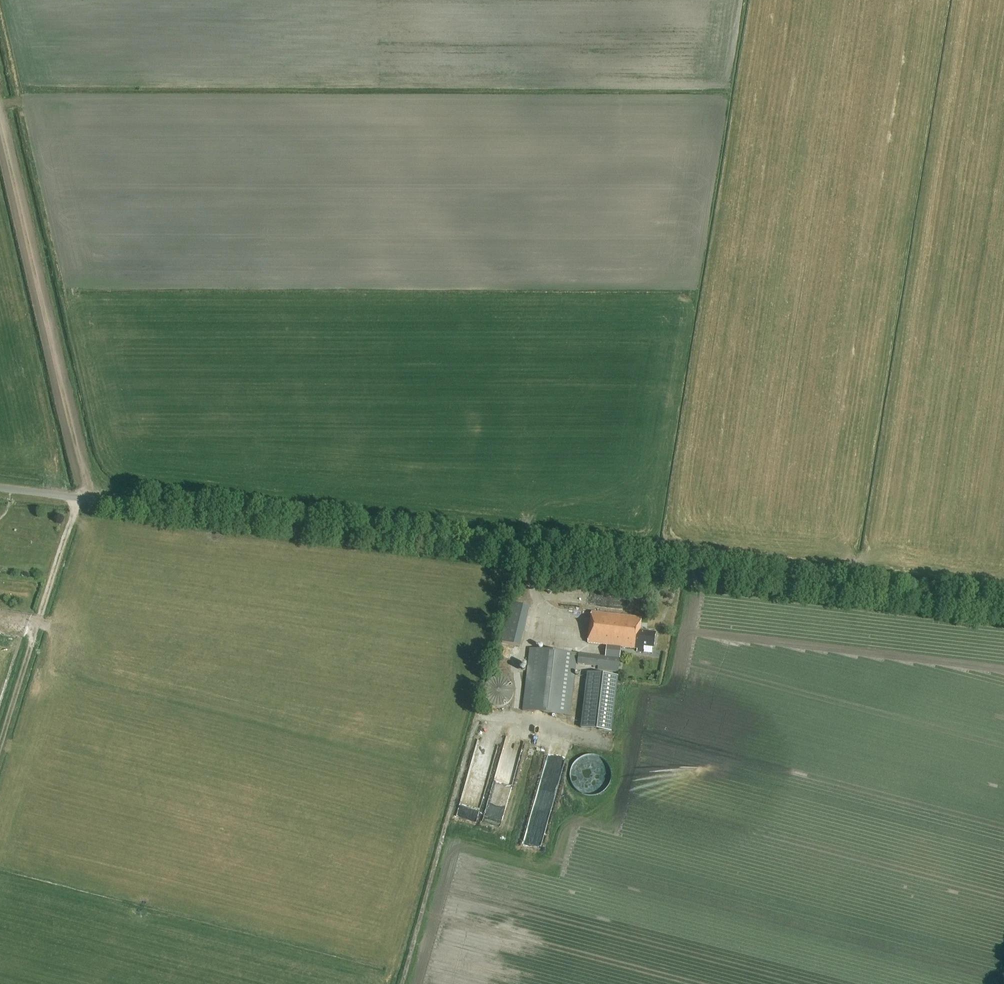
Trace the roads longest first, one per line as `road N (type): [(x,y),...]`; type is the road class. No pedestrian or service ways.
road 1 (unclassified): [(1003,613),(0,488)]
road 2 (track): [(0,112),(91,499)]
road 3 (track): [(37,624),(79,498)]
road 4 (track): [(37,624),(0,745)]

